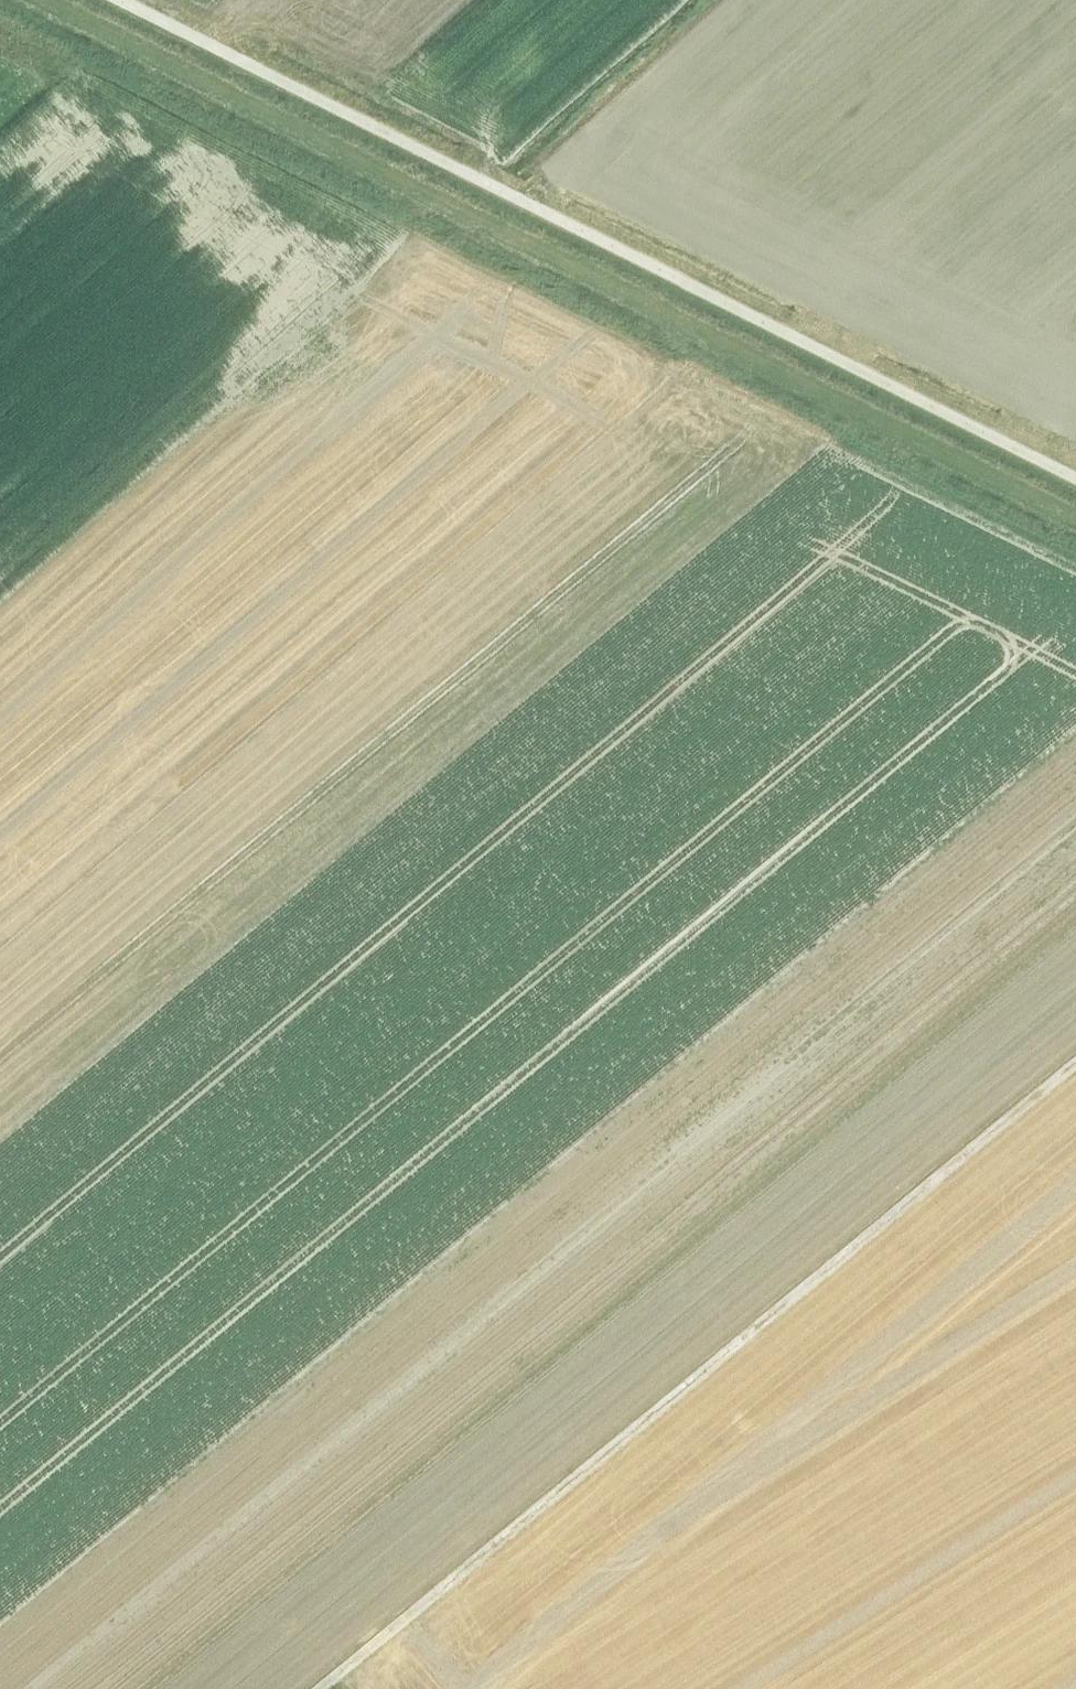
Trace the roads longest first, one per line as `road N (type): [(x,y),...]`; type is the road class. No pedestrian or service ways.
road 1 (unclassified): [(1075,473),(130,0)]
road 2 (track): [(1075,1061),(317,1688)]

